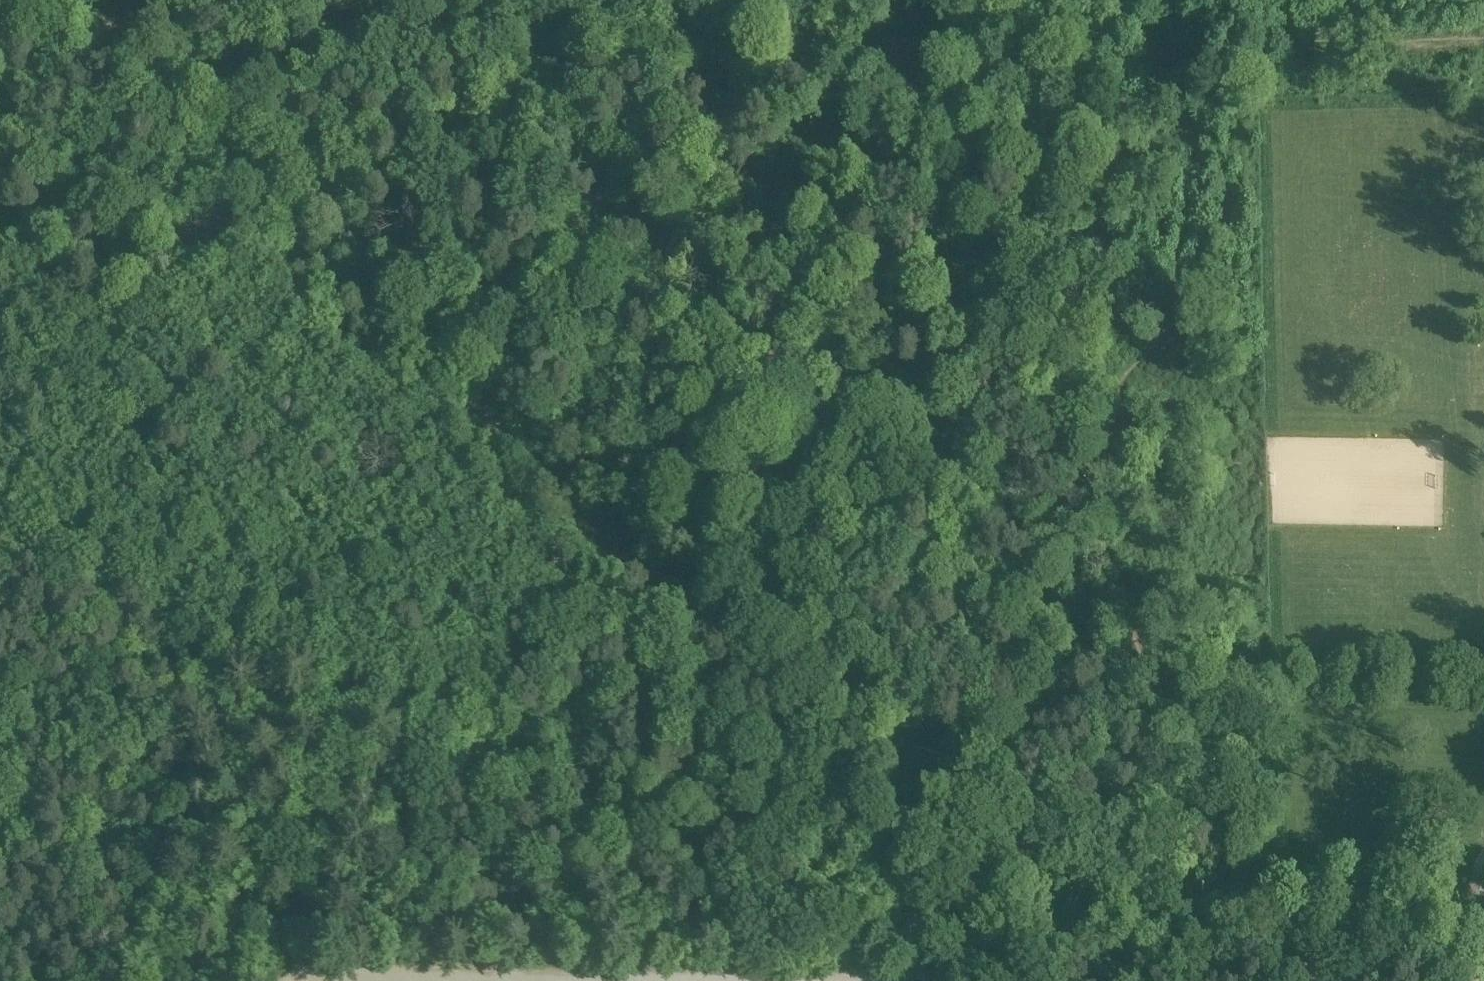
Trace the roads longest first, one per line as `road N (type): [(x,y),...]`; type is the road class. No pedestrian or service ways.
road 1 (track): [(1483,41),(951,44),(103,21),(0,26)]
road 2 (track): [(75,0),(730,652),(911,906)]
road 3 (track): [(730,652),(445,726),(0,544)]
road 4 (track): [(1102,569),(950,222),(915,103),(924,67),(951,44)]
road 5 (track): [(0,496),(236,165)]
road 6 (track): [(210,631),(125,980)]
road 7 (track): [(911,906),(1270,911)]
road 8 (track): [(1270,911),(1483,914)]

